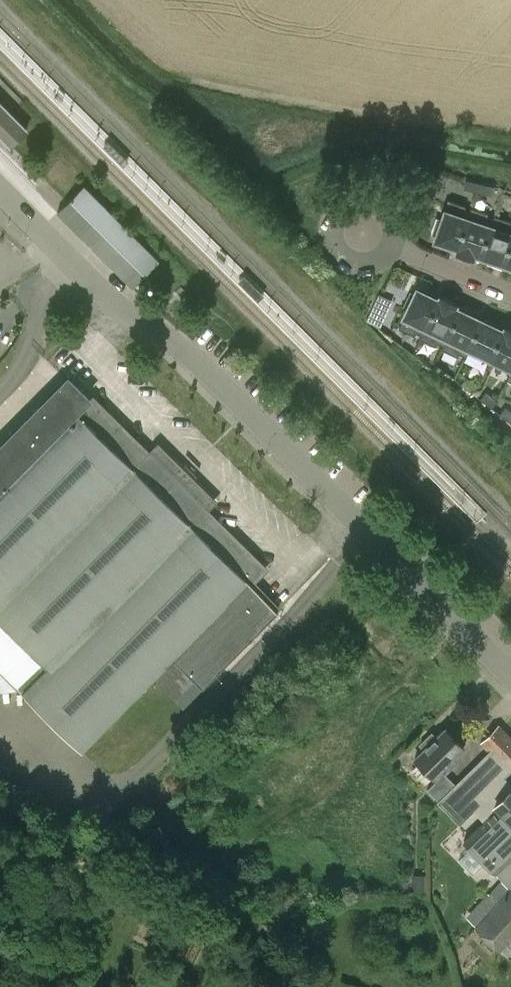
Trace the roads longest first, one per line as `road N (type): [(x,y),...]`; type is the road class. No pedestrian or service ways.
road 1 (residential): [(510,675),(186,356),(118,314),(0,191)]
road 2 (residential): [(389,245),(393,225),(382,208),(363,201),(338,216),(334,236),(344,253),(364,260),(383,253)]
road 3 (residential): [(510,294),(389,245)]

